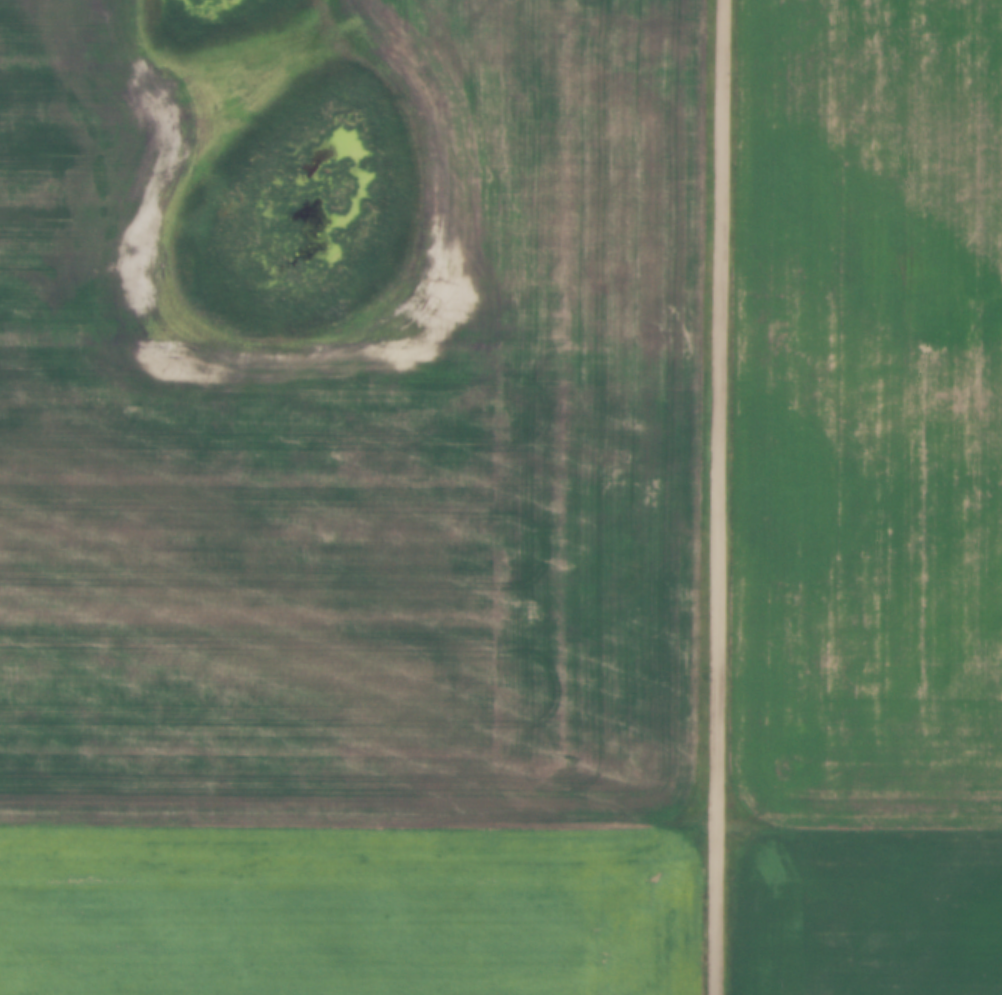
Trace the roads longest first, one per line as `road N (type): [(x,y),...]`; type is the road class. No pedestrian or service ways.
road 1 (residential): [(714,994),(723,0)]

